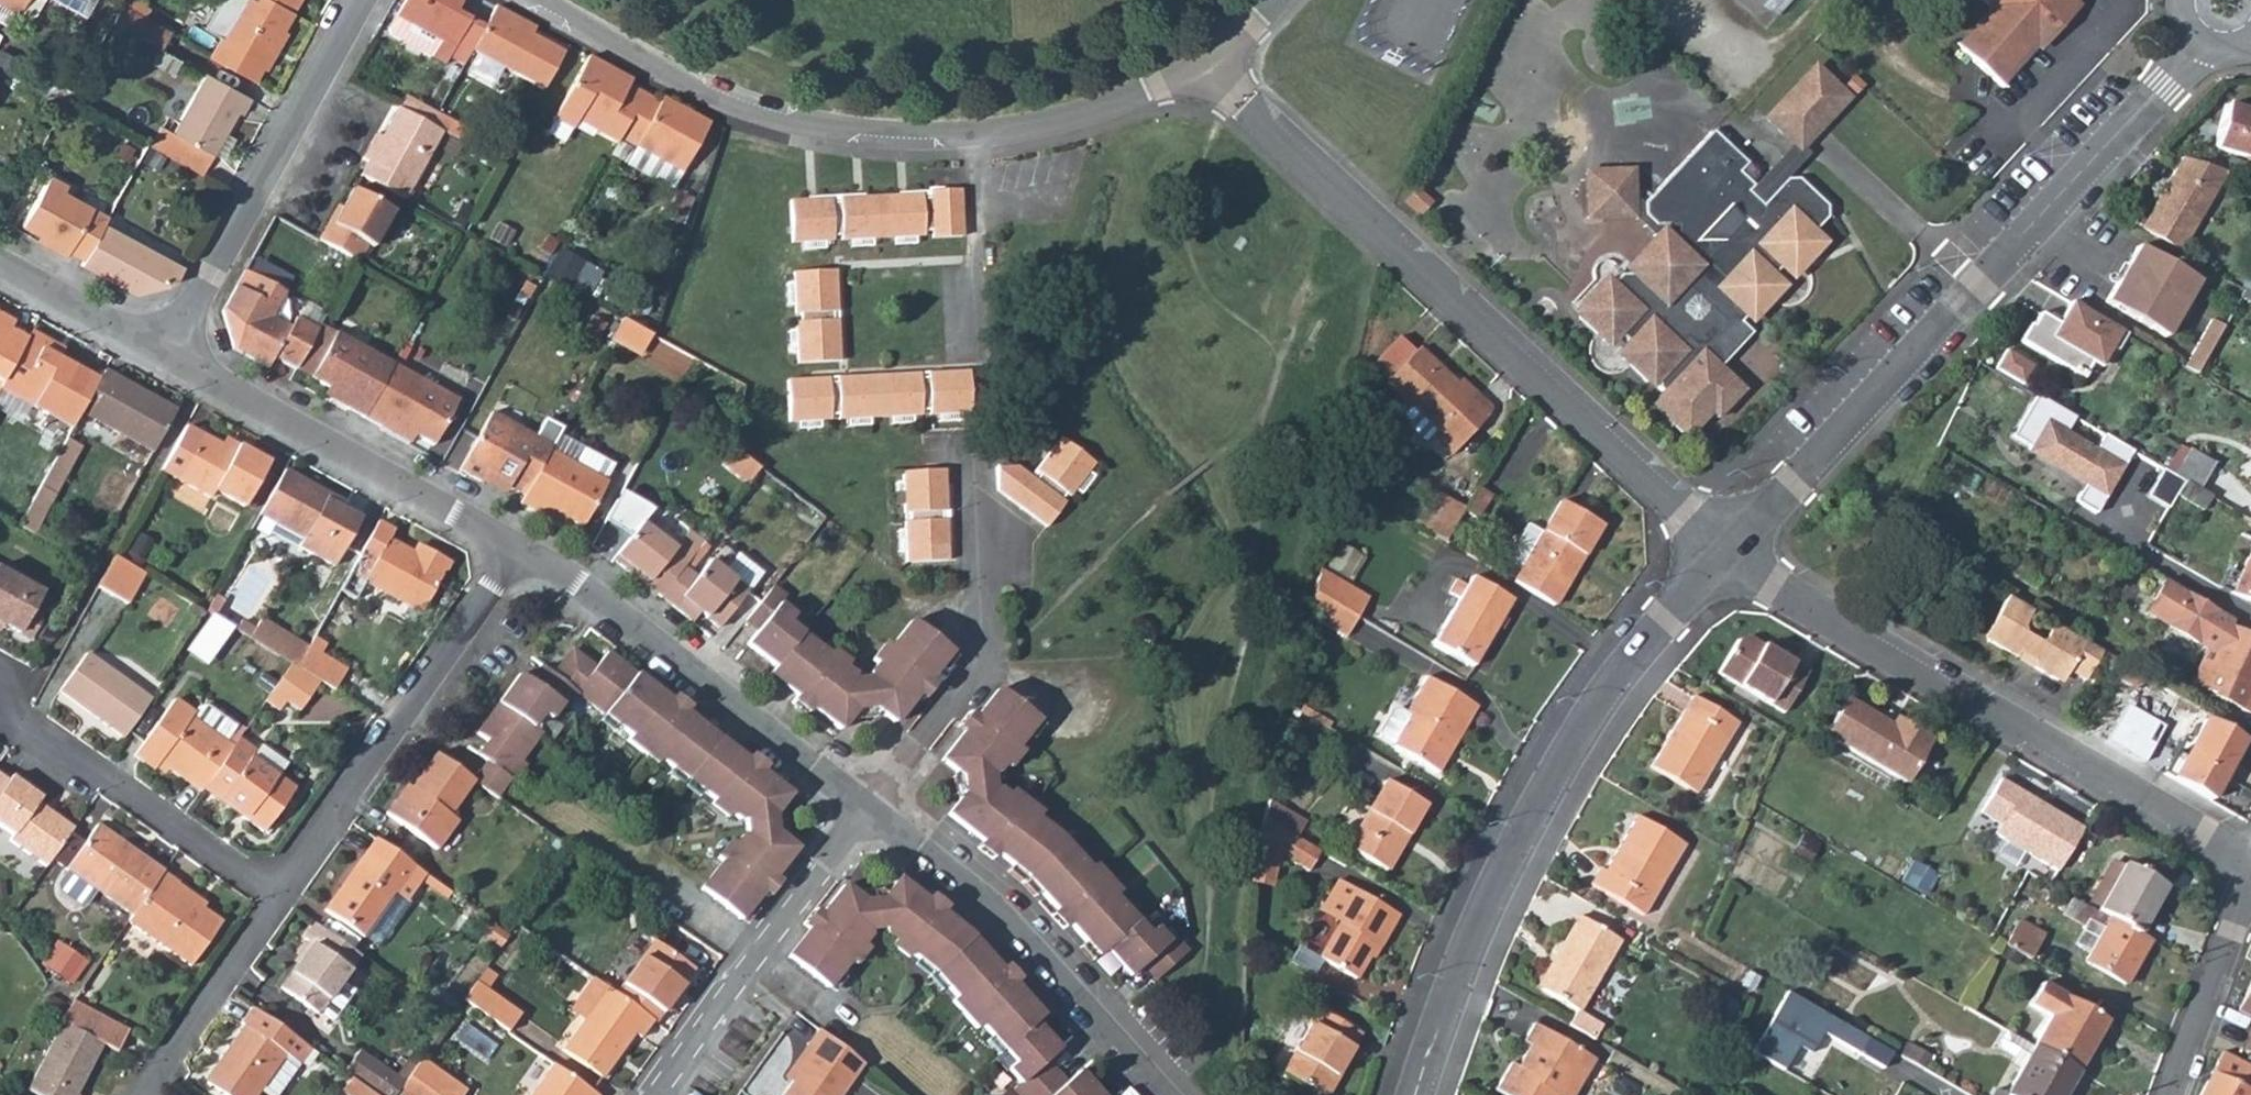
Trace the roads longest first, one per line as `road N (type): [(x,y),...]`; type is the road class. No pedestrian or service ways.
road 1 (residential): [(539,0),(729,101),(865,136),(978,134),(1041,123),(1209,74)]
road 2 (residential): [(1723,555),(1209,74)]
road 3 (residential): [(1723,555),(1982,286),(2197,44)]
road 4 (residential): [(1417,1094),(1452,987),(1535,809),(1636,661),(1723,555)]
road 5 (residential): [(2250,871),(1723,555)]
road 6 (residential): [(866,808),(605,601),(517,549)]
road 7 (residential): [(272,901),(517,549)]
road 8 (residential): [(1164,1094),(993,906),(866,808)]
road 9 (residential): [(517,549),(164,351)]
road 10 (residential): [(164,351),(362,0)]
road 11 (residential): [(972,449),(982,654),(866,808)]
road 12 (residential): [(866,808),(651,1094)]
road 13 (residential): [(272,901),(0,712)]
road 14 (residential): [(2250,879),(2168,1094)]
road 15 (residential): [(151,1094),(272,901)]
road 16 (residential): [(164,351),(0,268)]

